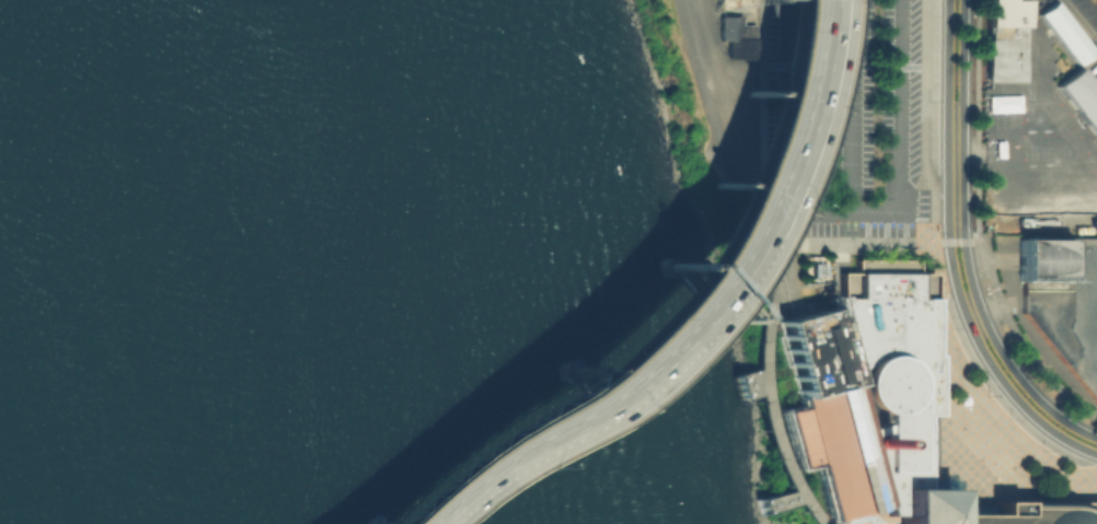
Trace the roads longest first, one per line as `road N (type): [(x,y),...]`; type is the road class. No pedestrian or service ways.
road 1 (tertiary): [(1096,439),(1047,408),(1013,372),(970,281),(962,219),(963,0)]
road 2 (motorway): [(700,260),(642,331),(422,523)]
road 3 (motorway): [(427,523),(644,336),(703,263)]
road 4 (tertiary): [(947,222),(960,302),(991,369),(1047,430),(1096,455)]
road 5 (motorway): [(790,0),(754,153),(700,260)]
road 6 (motorway): [(721,234),(761,154),(796,0)]
road 7 (tertiary): [(948,0),(947,222)]

